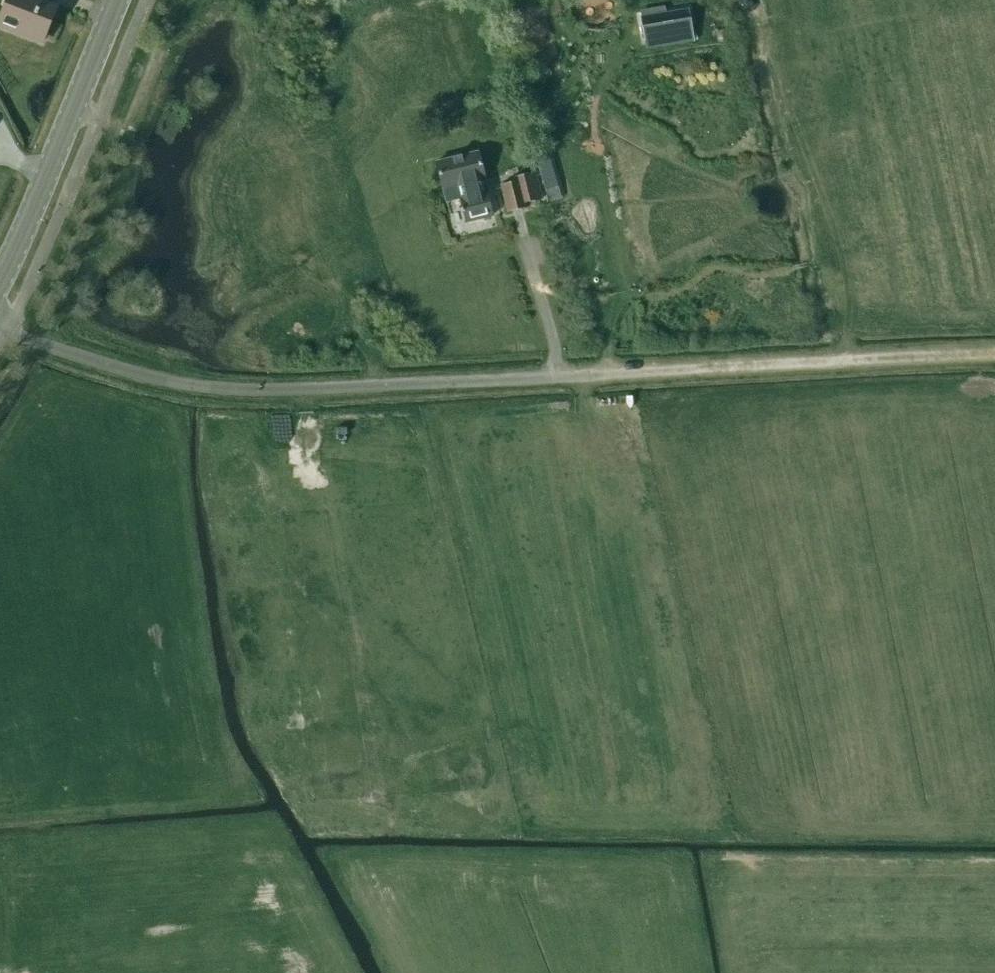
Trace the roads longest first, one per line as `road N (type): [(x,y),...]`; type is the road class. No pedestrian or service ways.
road 1 (unclassified): [(590,375),(235,390),(89,360),(0,326)]
road 2 (track): [(994,356),(590,375)]
road 3 (tertiary): [(0,280),(117,0)]

